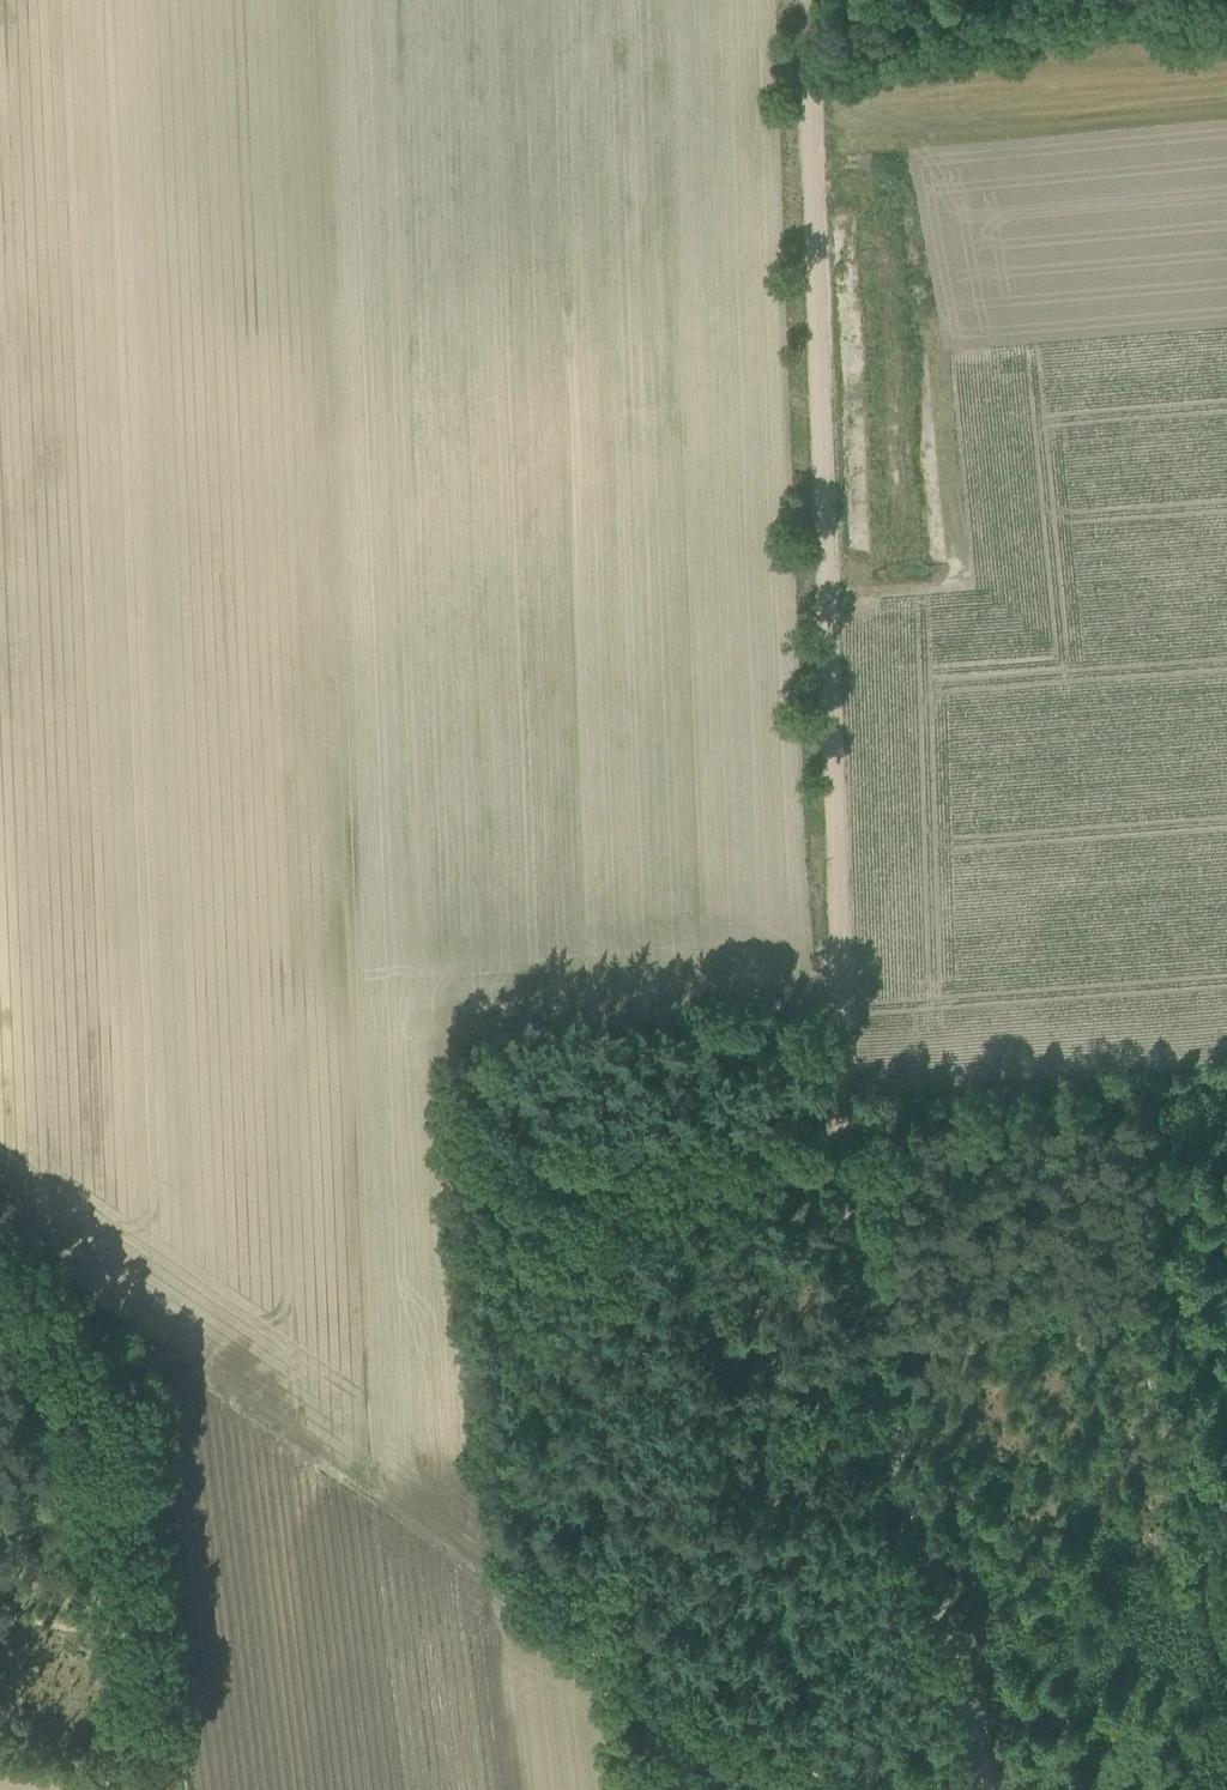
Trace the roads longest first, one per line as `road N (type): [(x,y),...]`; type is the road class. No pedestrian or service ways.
road 1 (track): [(805,0),(844,947),(837,1072),(856,1239),(893,1417),(990,1789)]
road 2 (track): [(190,1789),(143,1409),(153,1375),(169,1364),(549,1620),(798,1761),(870,1789)]

